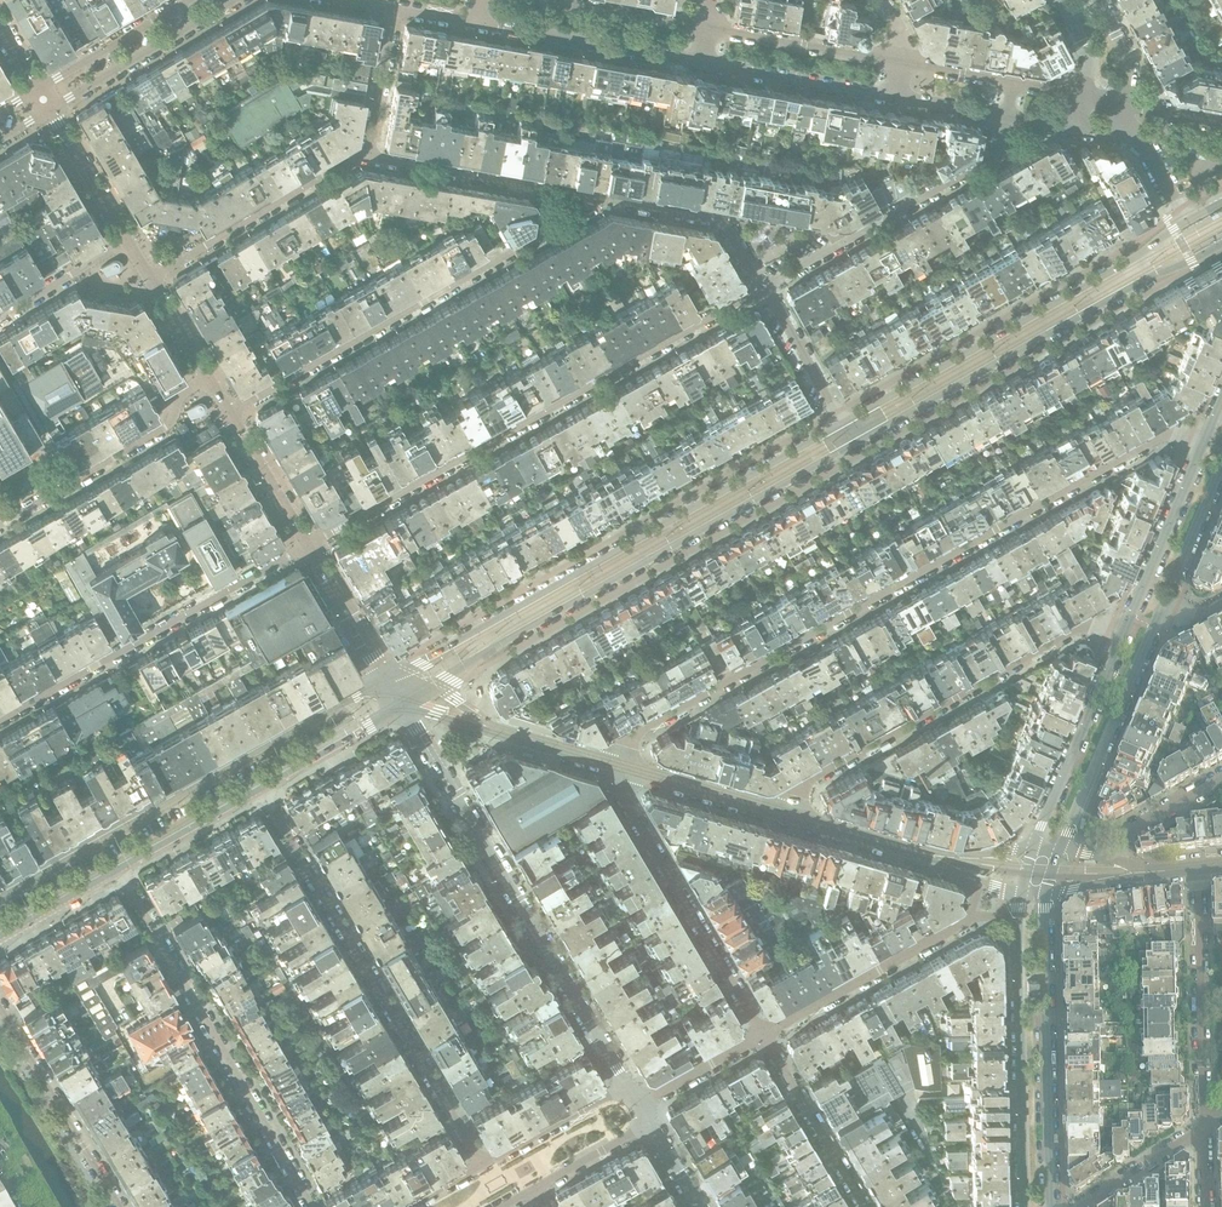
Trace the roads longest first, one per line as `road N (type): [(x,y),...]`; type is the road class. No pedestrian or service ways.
road 1 (tertiary): [(434,691),(1143,280),(1221,245)]
road 2 (residential): [(1208,432),(1166,434),(636,733),(612,763)]
road 3 (tertiary): [(842,424),(425,659),(384,674)]
road 4 (residential): [(762,289),(308,547)]
road 5 (tertiary): [(384,674),(0,891)]
road 6 (residential): [(405,707),(628,1085)]
road 7 (residential): [(483,1166),(260,791)]
road 8 (residential): [(229,413),(564,224),(582,198)]
road 9 (residential): [(782,814),(802,785),(1089,623),(1126,623)]
road 10 (tertiary): [(1184,222),(1133,260),(842,424)]
road 11 (residential): [(118,871),(309,1206)]
road 12 (residential): [(308,547),(0,723)]
road 13 (tertiary): [(1052,1206),(1045,893)]
road 14 (residential): [(612,763),(612,781),(762,1035)]
road 15 (residential): [(1005,117),(995,156),(762,289)]
road 16 (tertiary): [(1019,917),(1024,1206)]
road 17 (residential): [(209,380),(175,399),(165,428),(0,526)]
road 18 (residential): [(1198,867),(1206,1125)]
road 19 (residential): [(150,279),(368,156)]
road 20 (tertiary): [(1126,623),(1031,851)]
road 21 (tertiary): [(1059,850),(1155,623)]
road 22 (residential): [(971,917),(762,1035)]
road 23 (residential): [(118,1206),(0,1011)]
road 24 (residential): [(479,24),(701,64)]
road 25 (residential): [(582,198),(720,221),(762,289)]
road 26 (residential): [(368,156),(582,198)]
road 27 (residential): [(49,109),(234,0)]
road 28 (tertiary): [(1208,432),(1126,623)]
road 29 (residential): [(762,1035),(865,1206)]
road 30 (residential): [(701,64),(892,98)]
road 31 (residential): [(898,62),(707,28)]
road 32 (residential): [(612,763),(782,814)]
road 33 (residential): [(188,0),(36,91)]
road 34 (tertiary): [(1155,623),(1221,466)]
road 35 (tertiary): [(260,791),(405,707)]
road 36 (residential): [(782,814),(943,858)]
road 37 (residential): [(628,1085),(483,1166)]
road 38 (tertiary): [(118,871),(260,791)]
road 39 (residential): [(707,28),(551,0)]
road 40 (residential): [(762,289),(842,424)]
road 41 (residential): [(308,547),(229,413)]
road 42 (residential): [(128,242),(49,109)]
road 43 (residential): [(1079,1206),(1206,1125)]
road 44 (residential): [(0,321),(128,242)]
road 45 (residential): [(368,156),(392,9)]
road 46 (residential): [(384,674),(308,547)]
road 47 (residential): [(639,1105),(762,1035)]
road 48 (residential): [(1221,779),(1121,836),(1109,859)]
road 49 (tertiary): [(0,938),(118,871)]
road 50 (residential): [(535,1189),(650,1124)]

